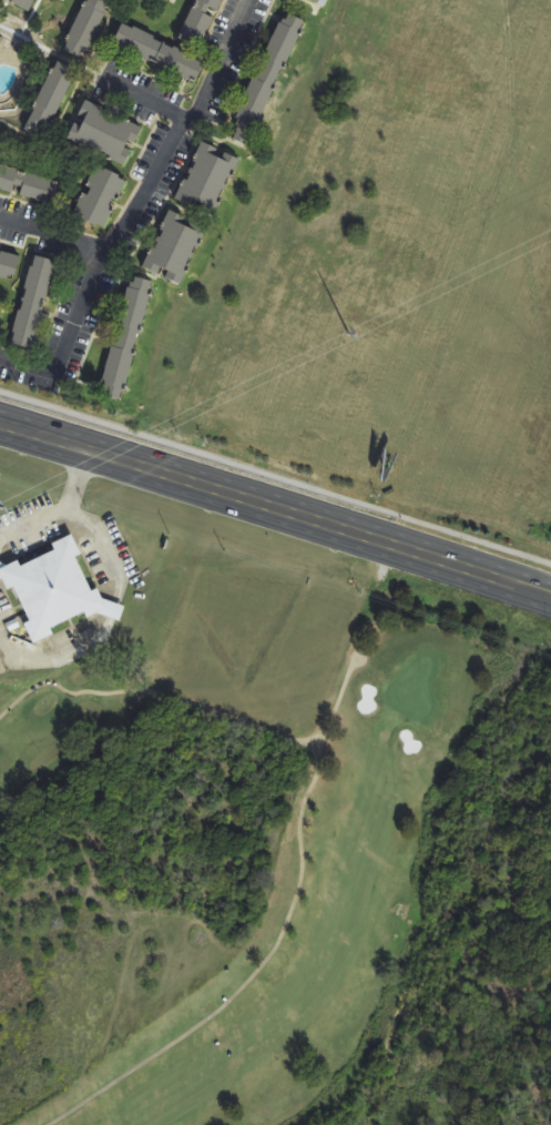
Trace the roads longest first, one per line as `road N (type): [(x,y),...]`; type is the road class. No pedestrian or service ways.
road 1 (secondary): [(550,596),(0,427)]

